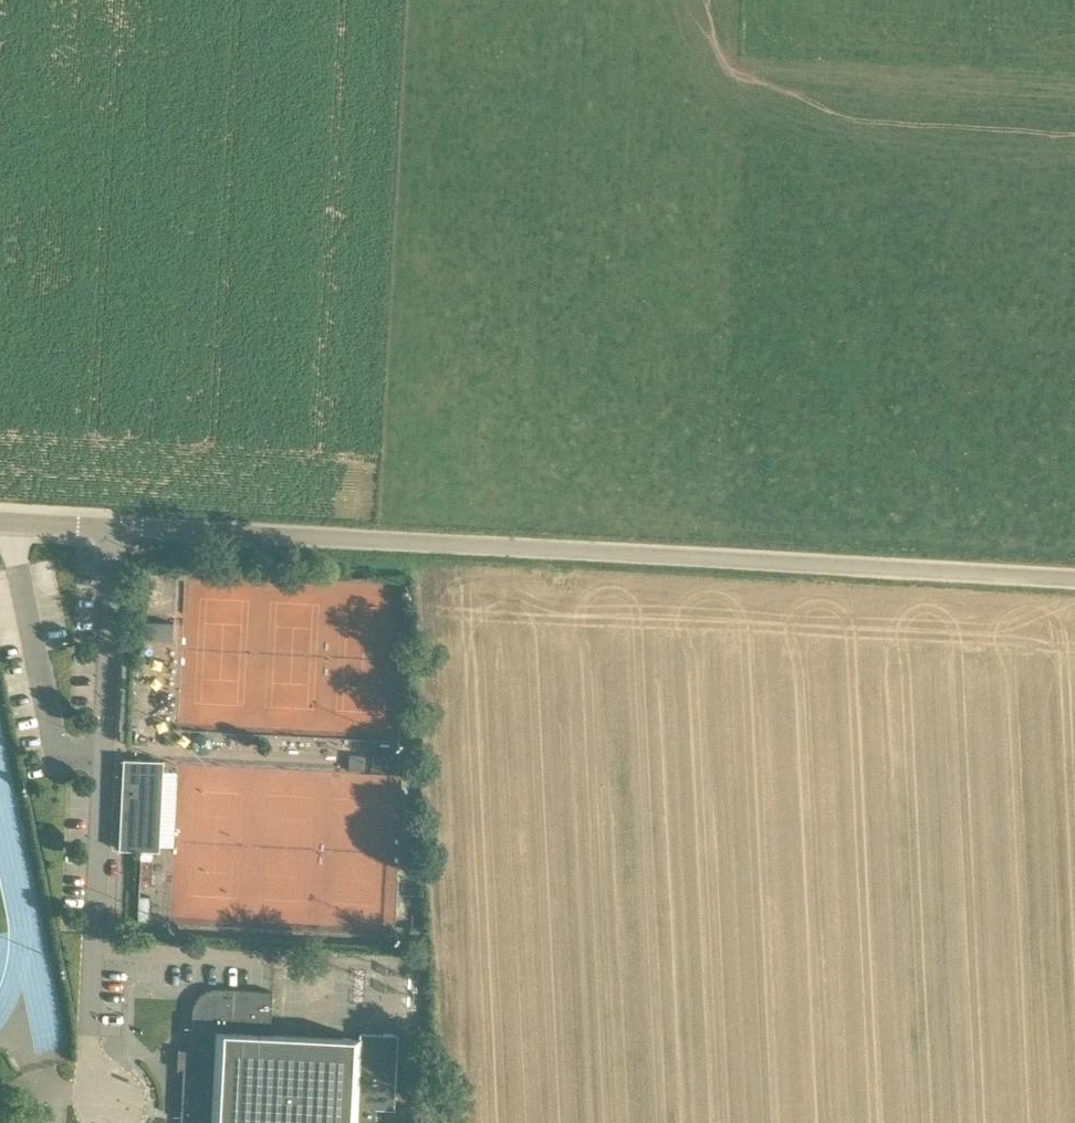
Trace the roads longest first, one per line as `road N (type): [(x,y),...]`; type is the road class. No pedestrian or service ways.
road 1 (unclassified): [(1074,581),(114,528)]
road 2 (residential): [(91,1097),(114,528)]

